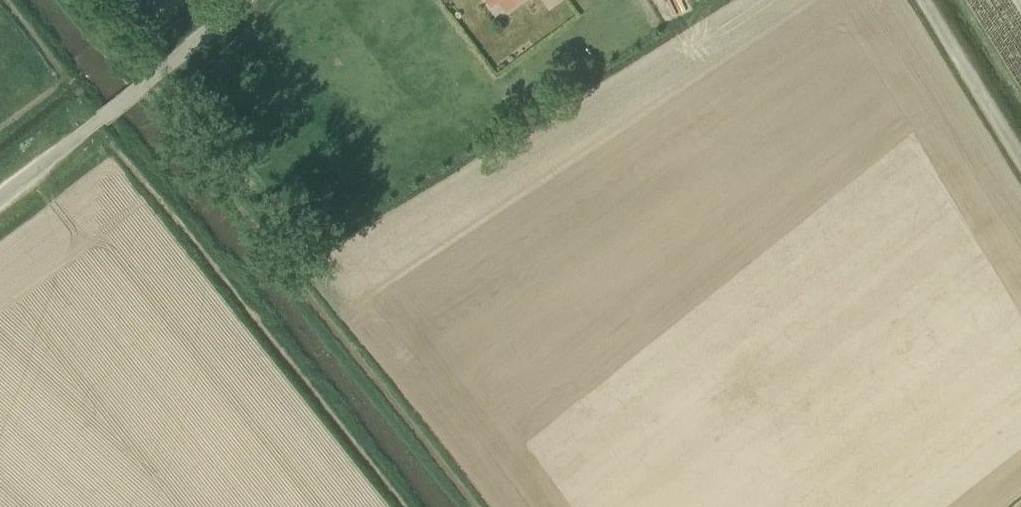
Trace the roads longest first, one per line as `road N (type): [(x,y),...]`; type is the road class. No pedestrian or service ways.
road 1 (unclassified): [(0,200),(151,86),(244,0)]
road 2 (track): [(1020,157),(925,0)]

